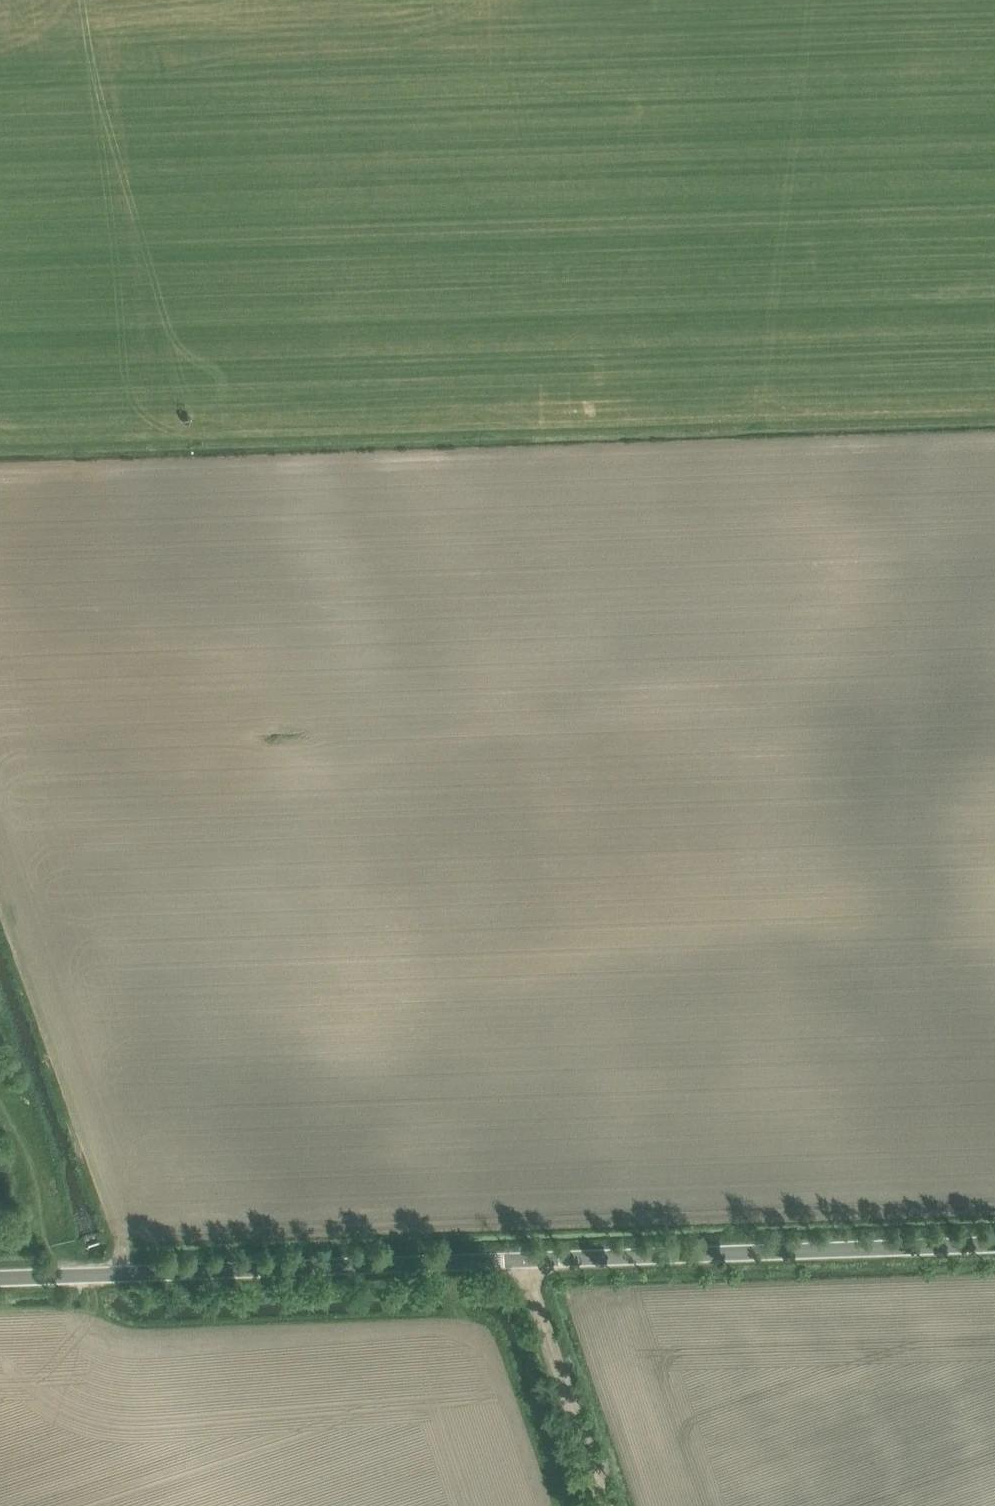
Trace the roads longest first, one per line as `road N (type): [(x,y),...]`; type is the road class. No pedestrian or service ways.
road 1 (unclassified): [(0,1283),(994,1251)]
road 2 (track): [(510,1265),(546,1327),(606,1505)]

